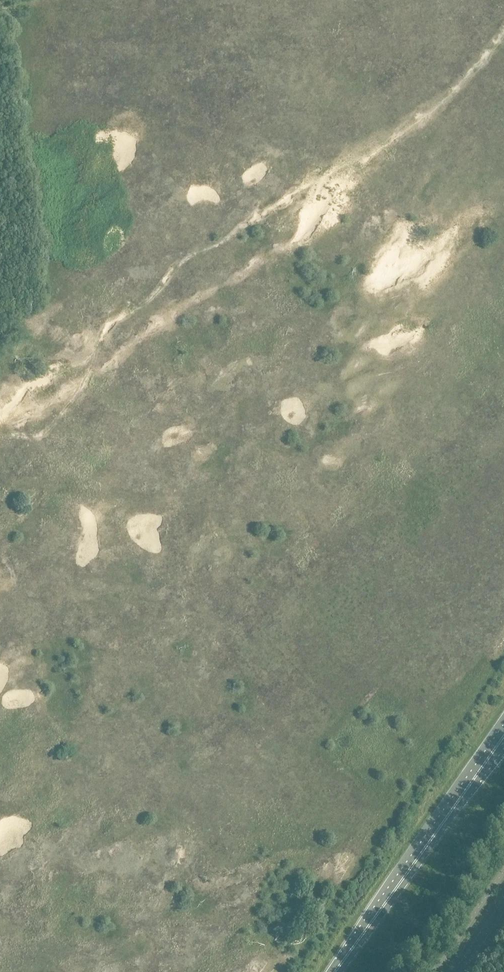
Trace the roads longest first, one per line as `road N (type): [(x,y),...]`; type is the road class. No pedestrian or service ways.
road 1 (primary): [(503,736),(333,971)]

